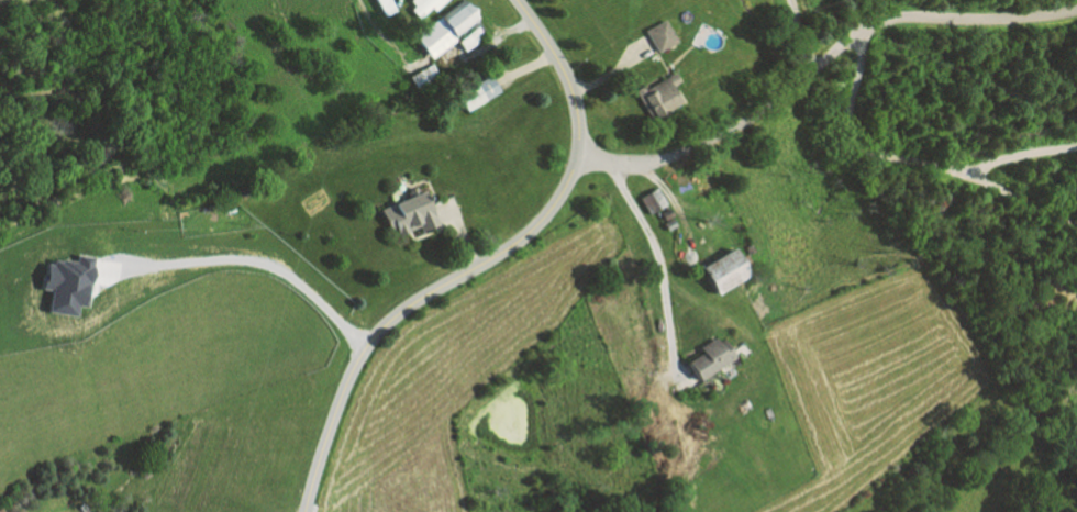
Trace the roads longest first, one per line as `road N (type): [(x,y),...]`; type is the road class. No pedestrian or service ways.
road 1 (residential): [(574,156),(642,163),(685,151),(769,105),(877,22),(1076,9)]
road 2 (secondary): [(306,511),(366,345),(419,298),(530,231),(565,185),(574,156)]
road 3 (secondary): [(574,156),(568,79),(519,0)]

